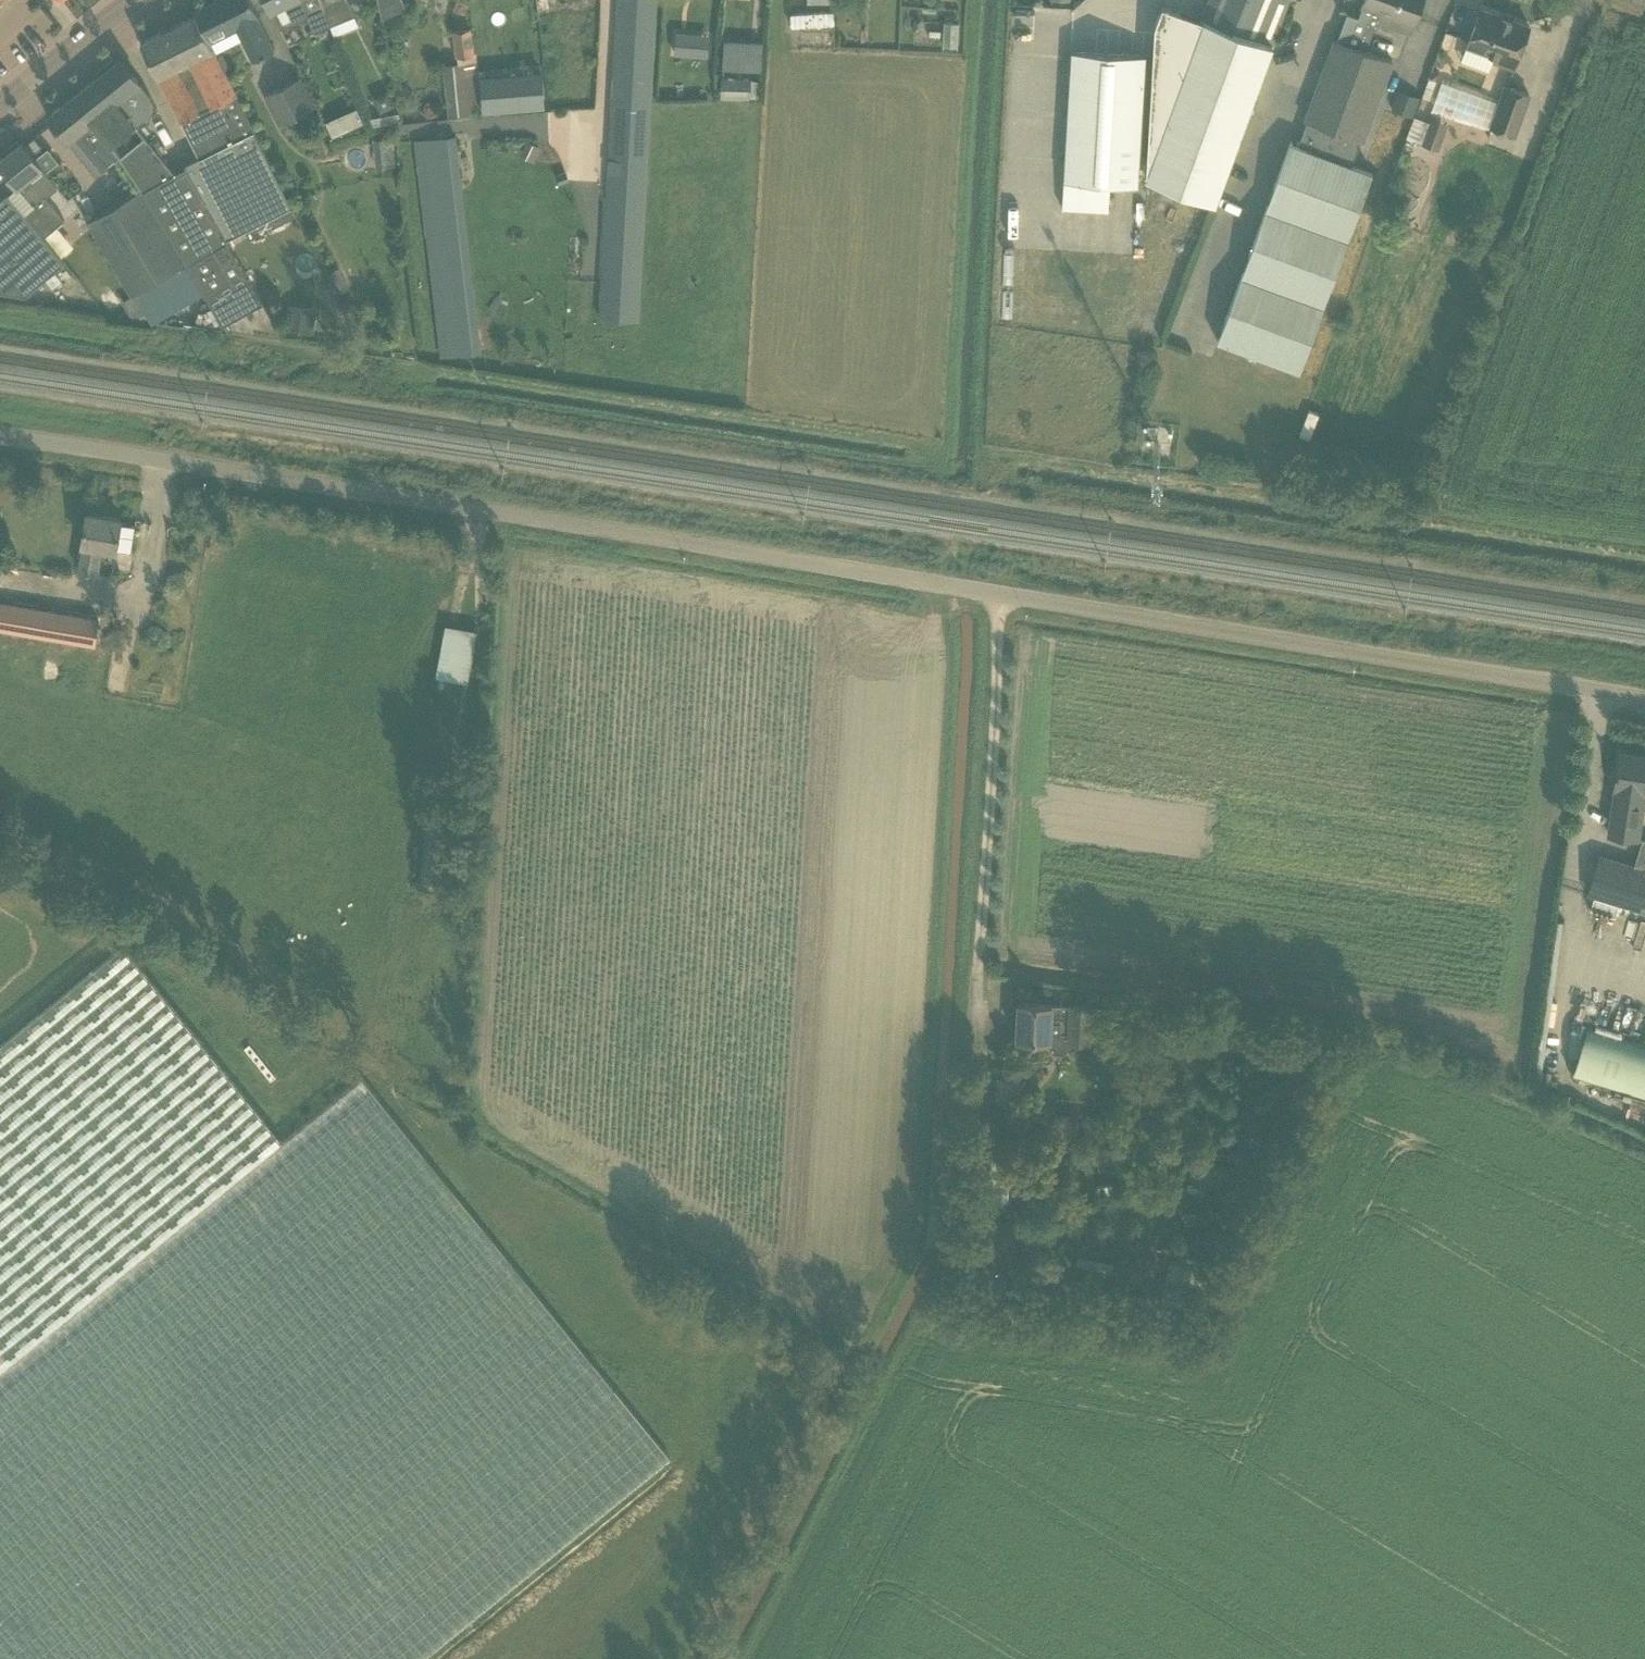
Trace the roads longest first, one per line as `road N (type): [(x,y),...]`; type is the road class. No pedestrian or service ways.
road 1 (unclassified): [(1644,699),(0,436)]
road 2 (tertiary): [(0,102),(132,0)]

